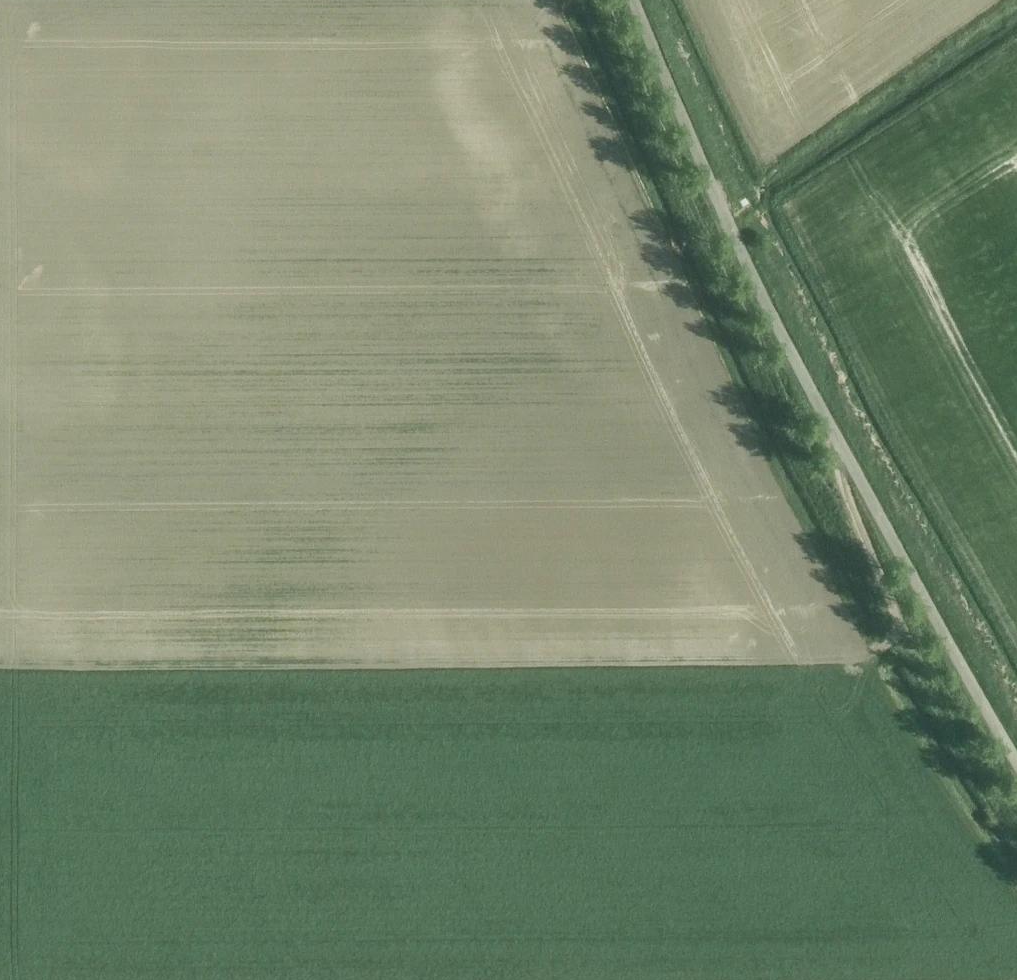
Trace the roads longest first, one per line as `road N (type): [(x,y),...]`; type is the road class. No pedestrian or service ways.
road 1 (unclassified): [(1016,760),(815,402),(675,111),(632,0)]

